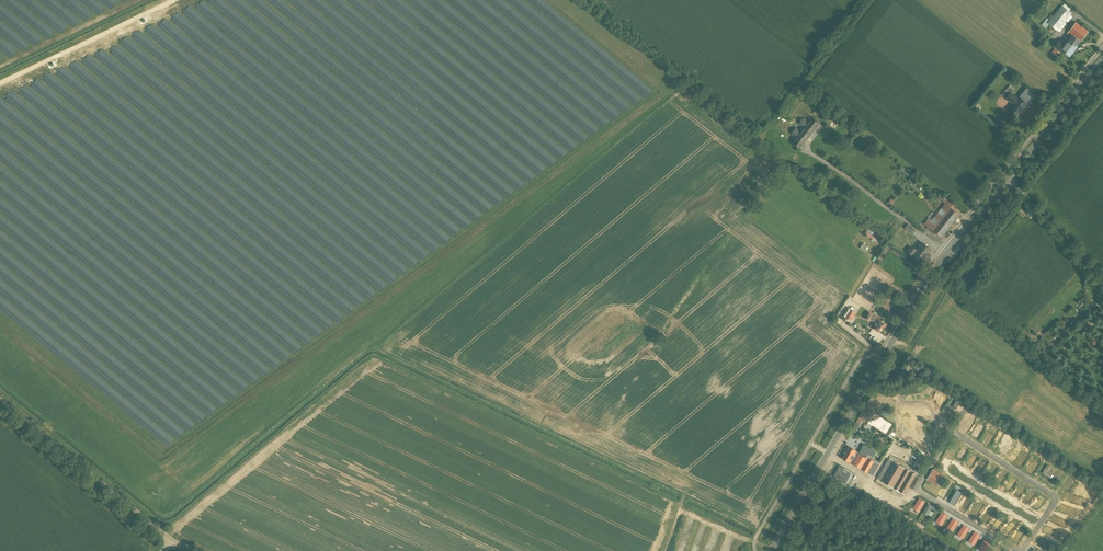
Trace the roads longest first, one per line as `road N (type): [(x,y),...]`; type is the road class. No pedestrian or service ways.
road 1 (secondary): [(771,550),(931,275)]
road 2 (tertiary): [(931,275),(1102,59)]
road 3 (unclassified): [(173,547),(0,399)]
road 4 (track): [(1009,177),(1102,285)]

